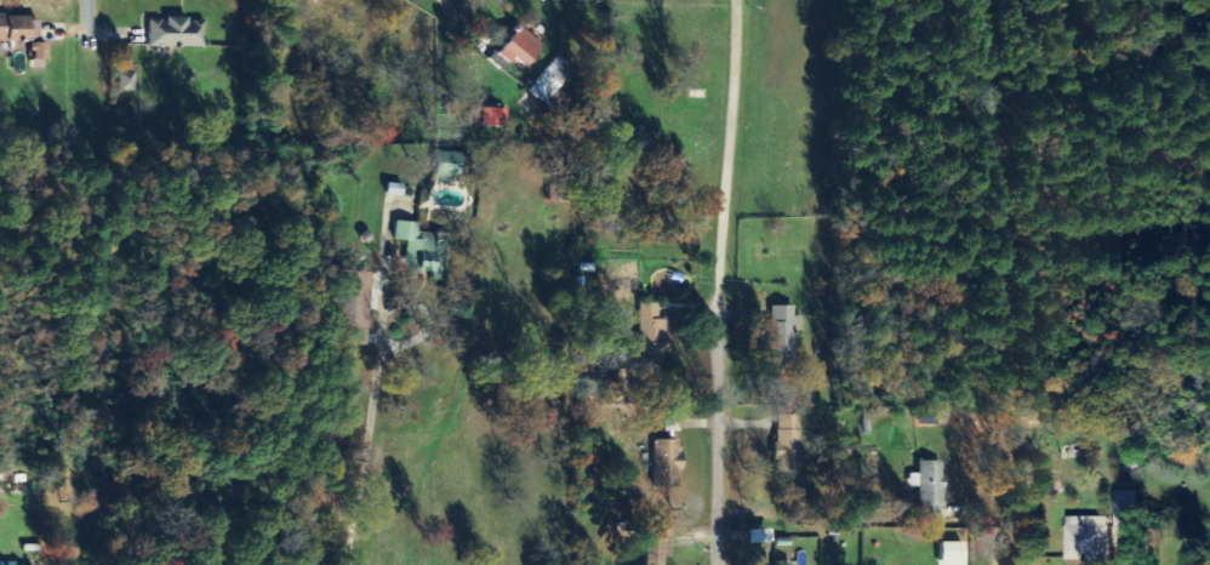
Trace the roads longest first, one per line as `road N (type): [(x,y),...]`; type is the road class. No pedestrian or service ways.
road 1 (residential): [(725,564),(724,298)]

